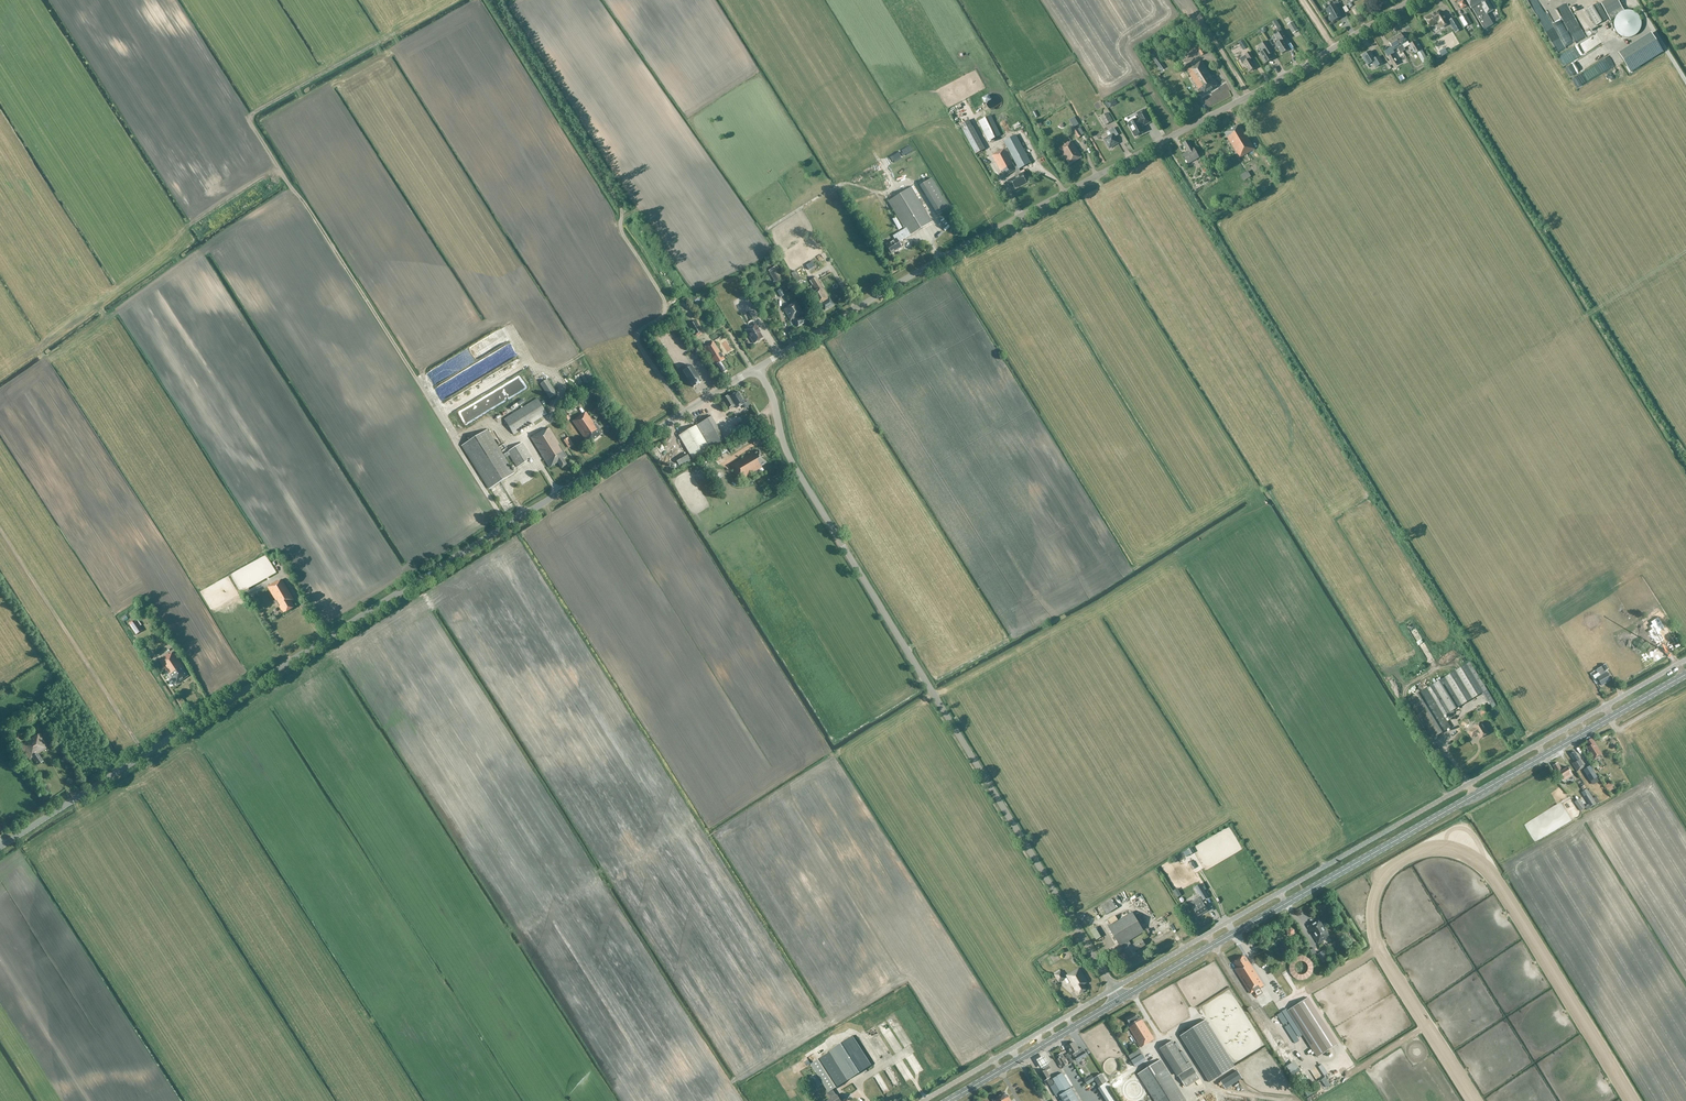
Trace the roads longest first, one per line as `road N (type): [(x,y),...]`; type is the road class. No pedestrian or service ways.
road 1 (tertiary): [(0,849),(757,370)]
road 2 (tertiary): [(1414,0),(757,370)]
road 3 (tertiary): [(757,370),(801,477),(1113,989)]
road 4 (unclassified): [(1113,989),(924,1100)]
road 5 (primary): [(1286,903),(1475,795)]
road 6 (unclassified): [(1280,893),(1468,784)]
road 7 (primary): [(948,1100),(1120,1000)]

